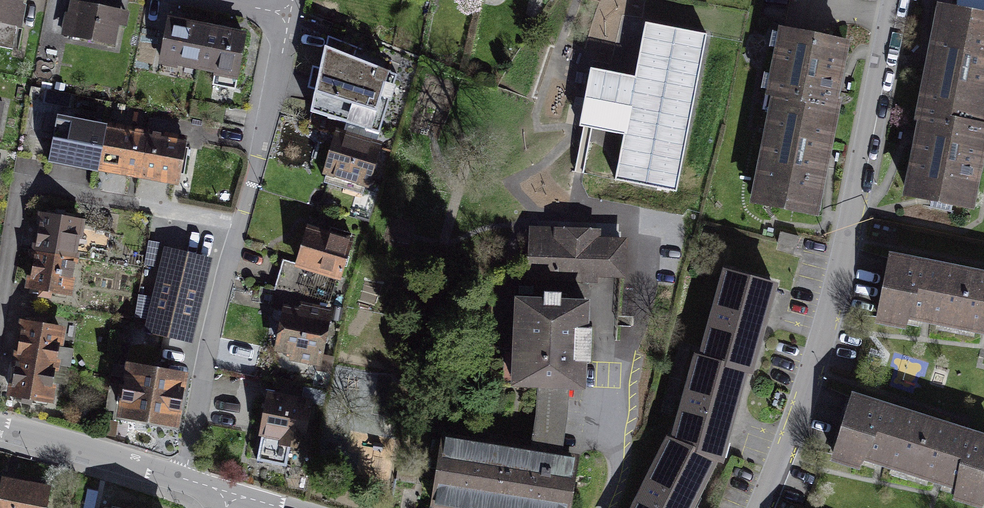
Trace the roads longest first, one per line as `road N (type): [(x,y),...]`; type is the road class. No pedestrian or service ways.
road 1 (residential): [(894,0),(812,370),(762,507)]
road 2 (residential): [(285,25),(184,479)]
road 3 (residential): [(0,427),(184,479)]
road 4 (residential): [(164,0),(285,25)]

